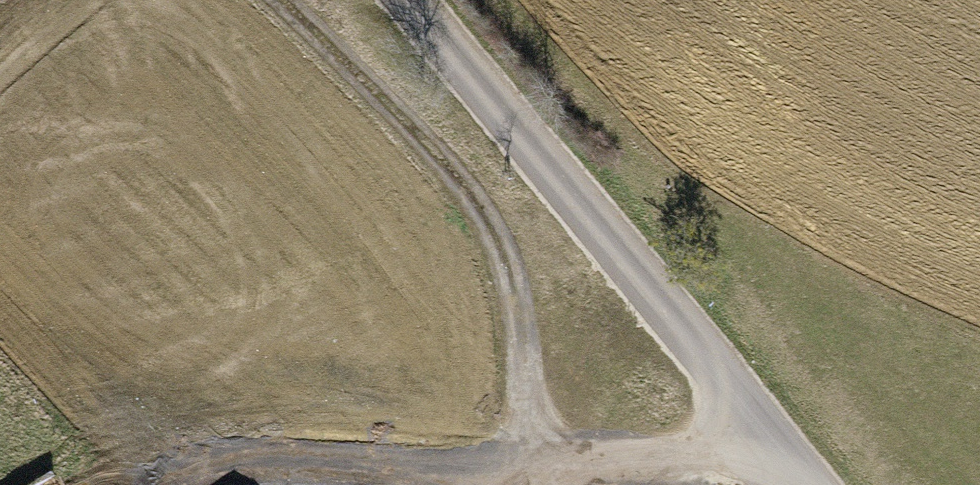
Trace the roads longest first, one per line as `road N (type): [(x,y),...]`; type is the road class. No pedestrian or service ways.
road 1 (track): [(771,443),(411,0)]
road 2 (track): [(548,459),(506,256),(441,161),(281,0)]

